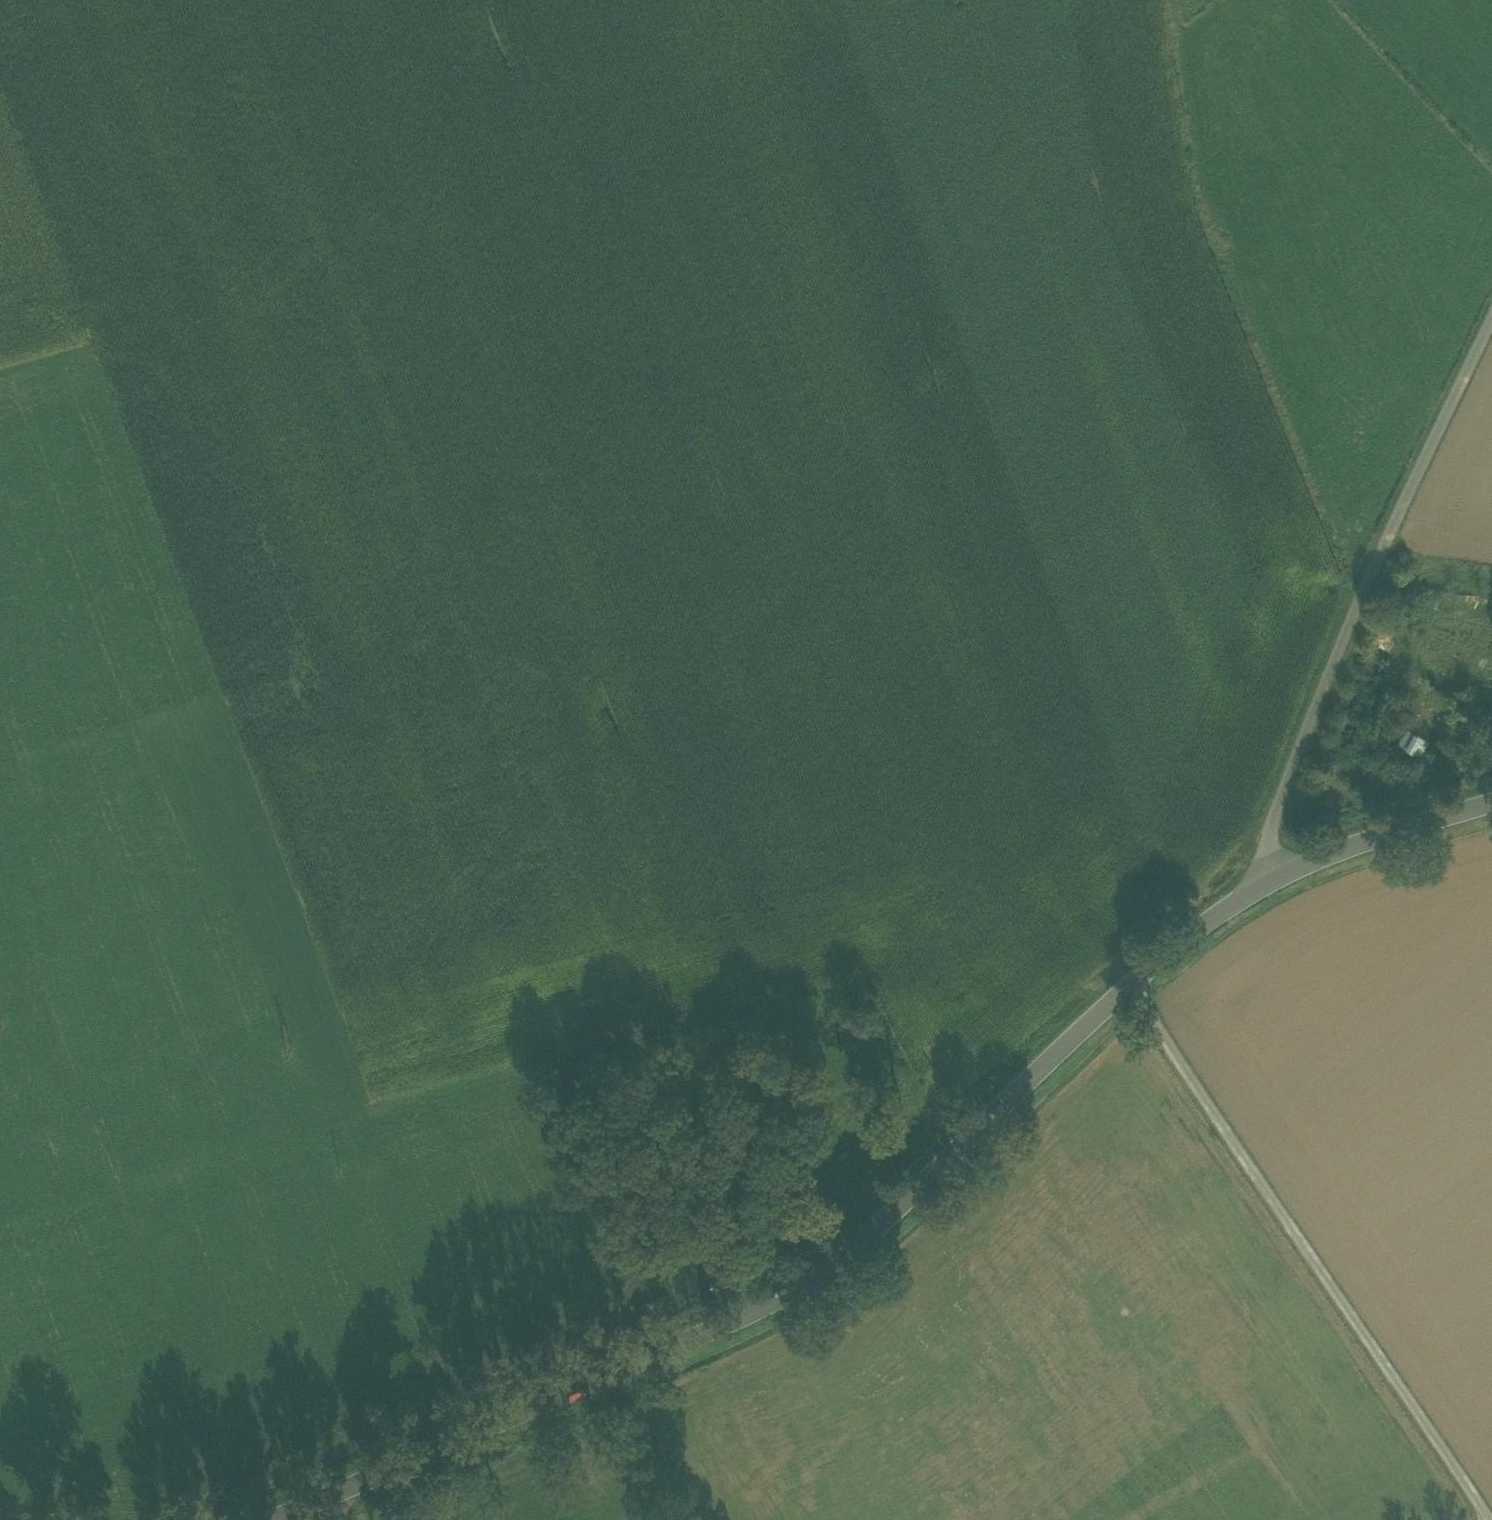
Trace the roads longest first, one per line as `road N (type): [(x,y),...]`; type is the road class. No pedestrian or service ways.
road 1 (secondary): [(273,1519),(775,1301),(838,1264),(1131,985)]
road 2 (unclassified): [(1131,985),(1491,1512)]
road 3 (unclassified): [(1243,896),(1366,590),(1491,325)]
road 4 (secondary): [(1243,896),(1365,842),(1491,804)]
road 5 (secondary): [(1131,985),(1243,896)]

